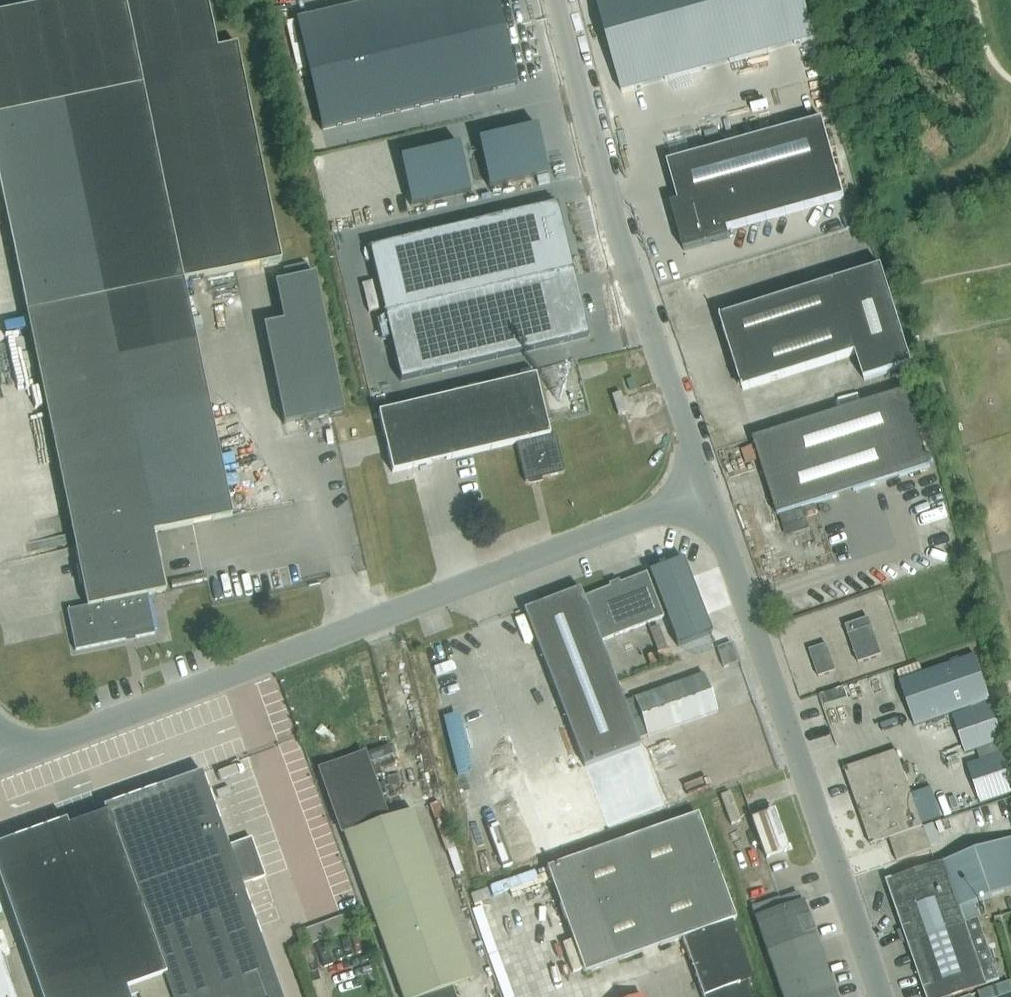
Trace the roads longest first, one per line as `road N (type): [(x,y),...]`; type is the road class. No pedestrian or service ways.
road 1 (unclassified): [(0,764),(705,493)]
road 2 (unclassified): [(880,996),(705,493)]
road 3 (unclassified): [(705,493),(611,212),(557,0)]

